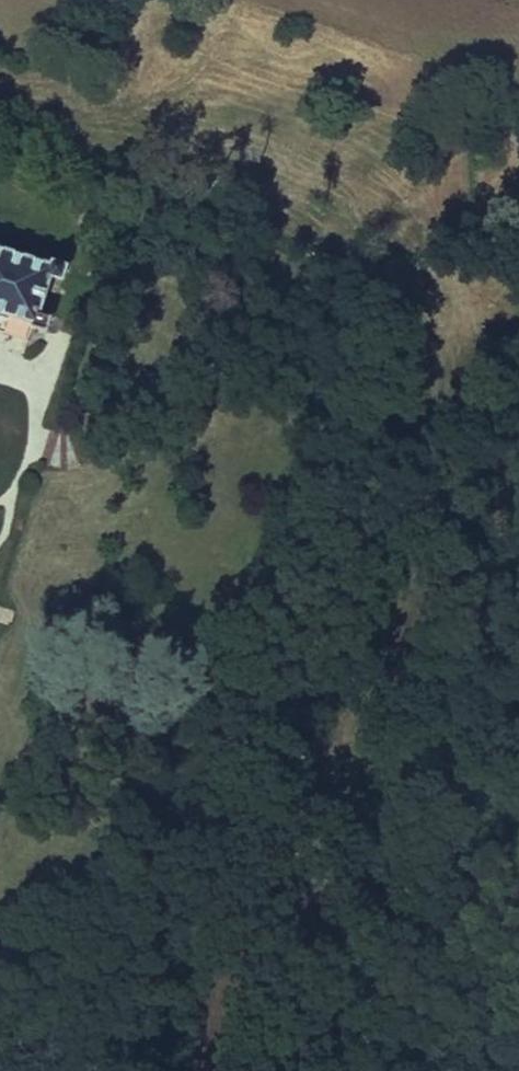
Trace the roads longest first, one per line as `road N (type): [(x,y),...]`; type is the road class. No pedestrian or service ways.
road 1 (track): [(105,0),(64,128)]

